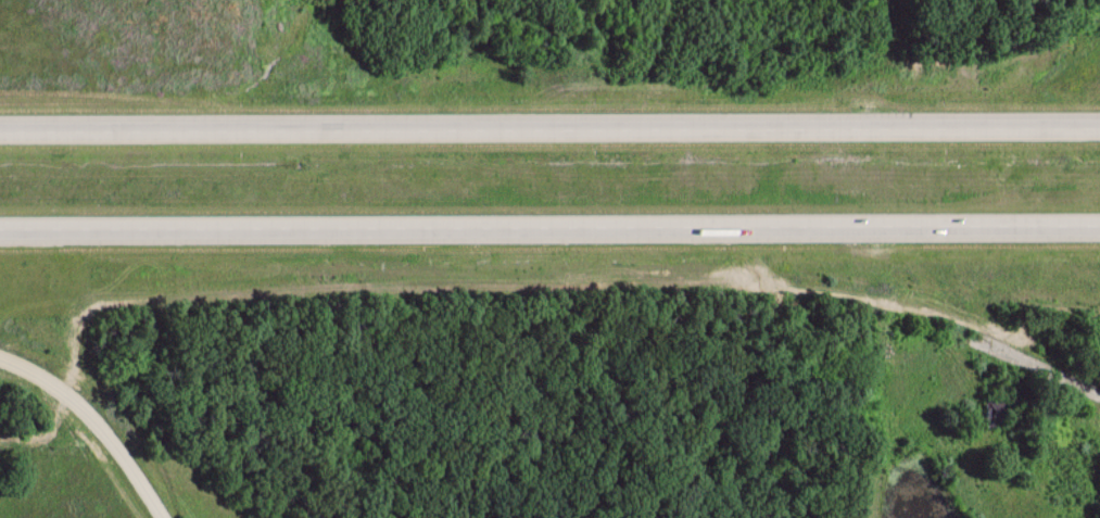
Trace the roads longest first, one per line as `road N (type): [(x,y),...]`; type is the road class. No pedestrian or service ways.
road 1 (trunk): [(1099,132),(0,131)]
road 2 (trunk): [(0,226),(1099,226)]
road 3 (track): [(1099,414),(1084,391),(1046,371),(792,278),(770,262),(761,226)]
road 4 (residential): [(0,354),(81,399),(161,517)]

